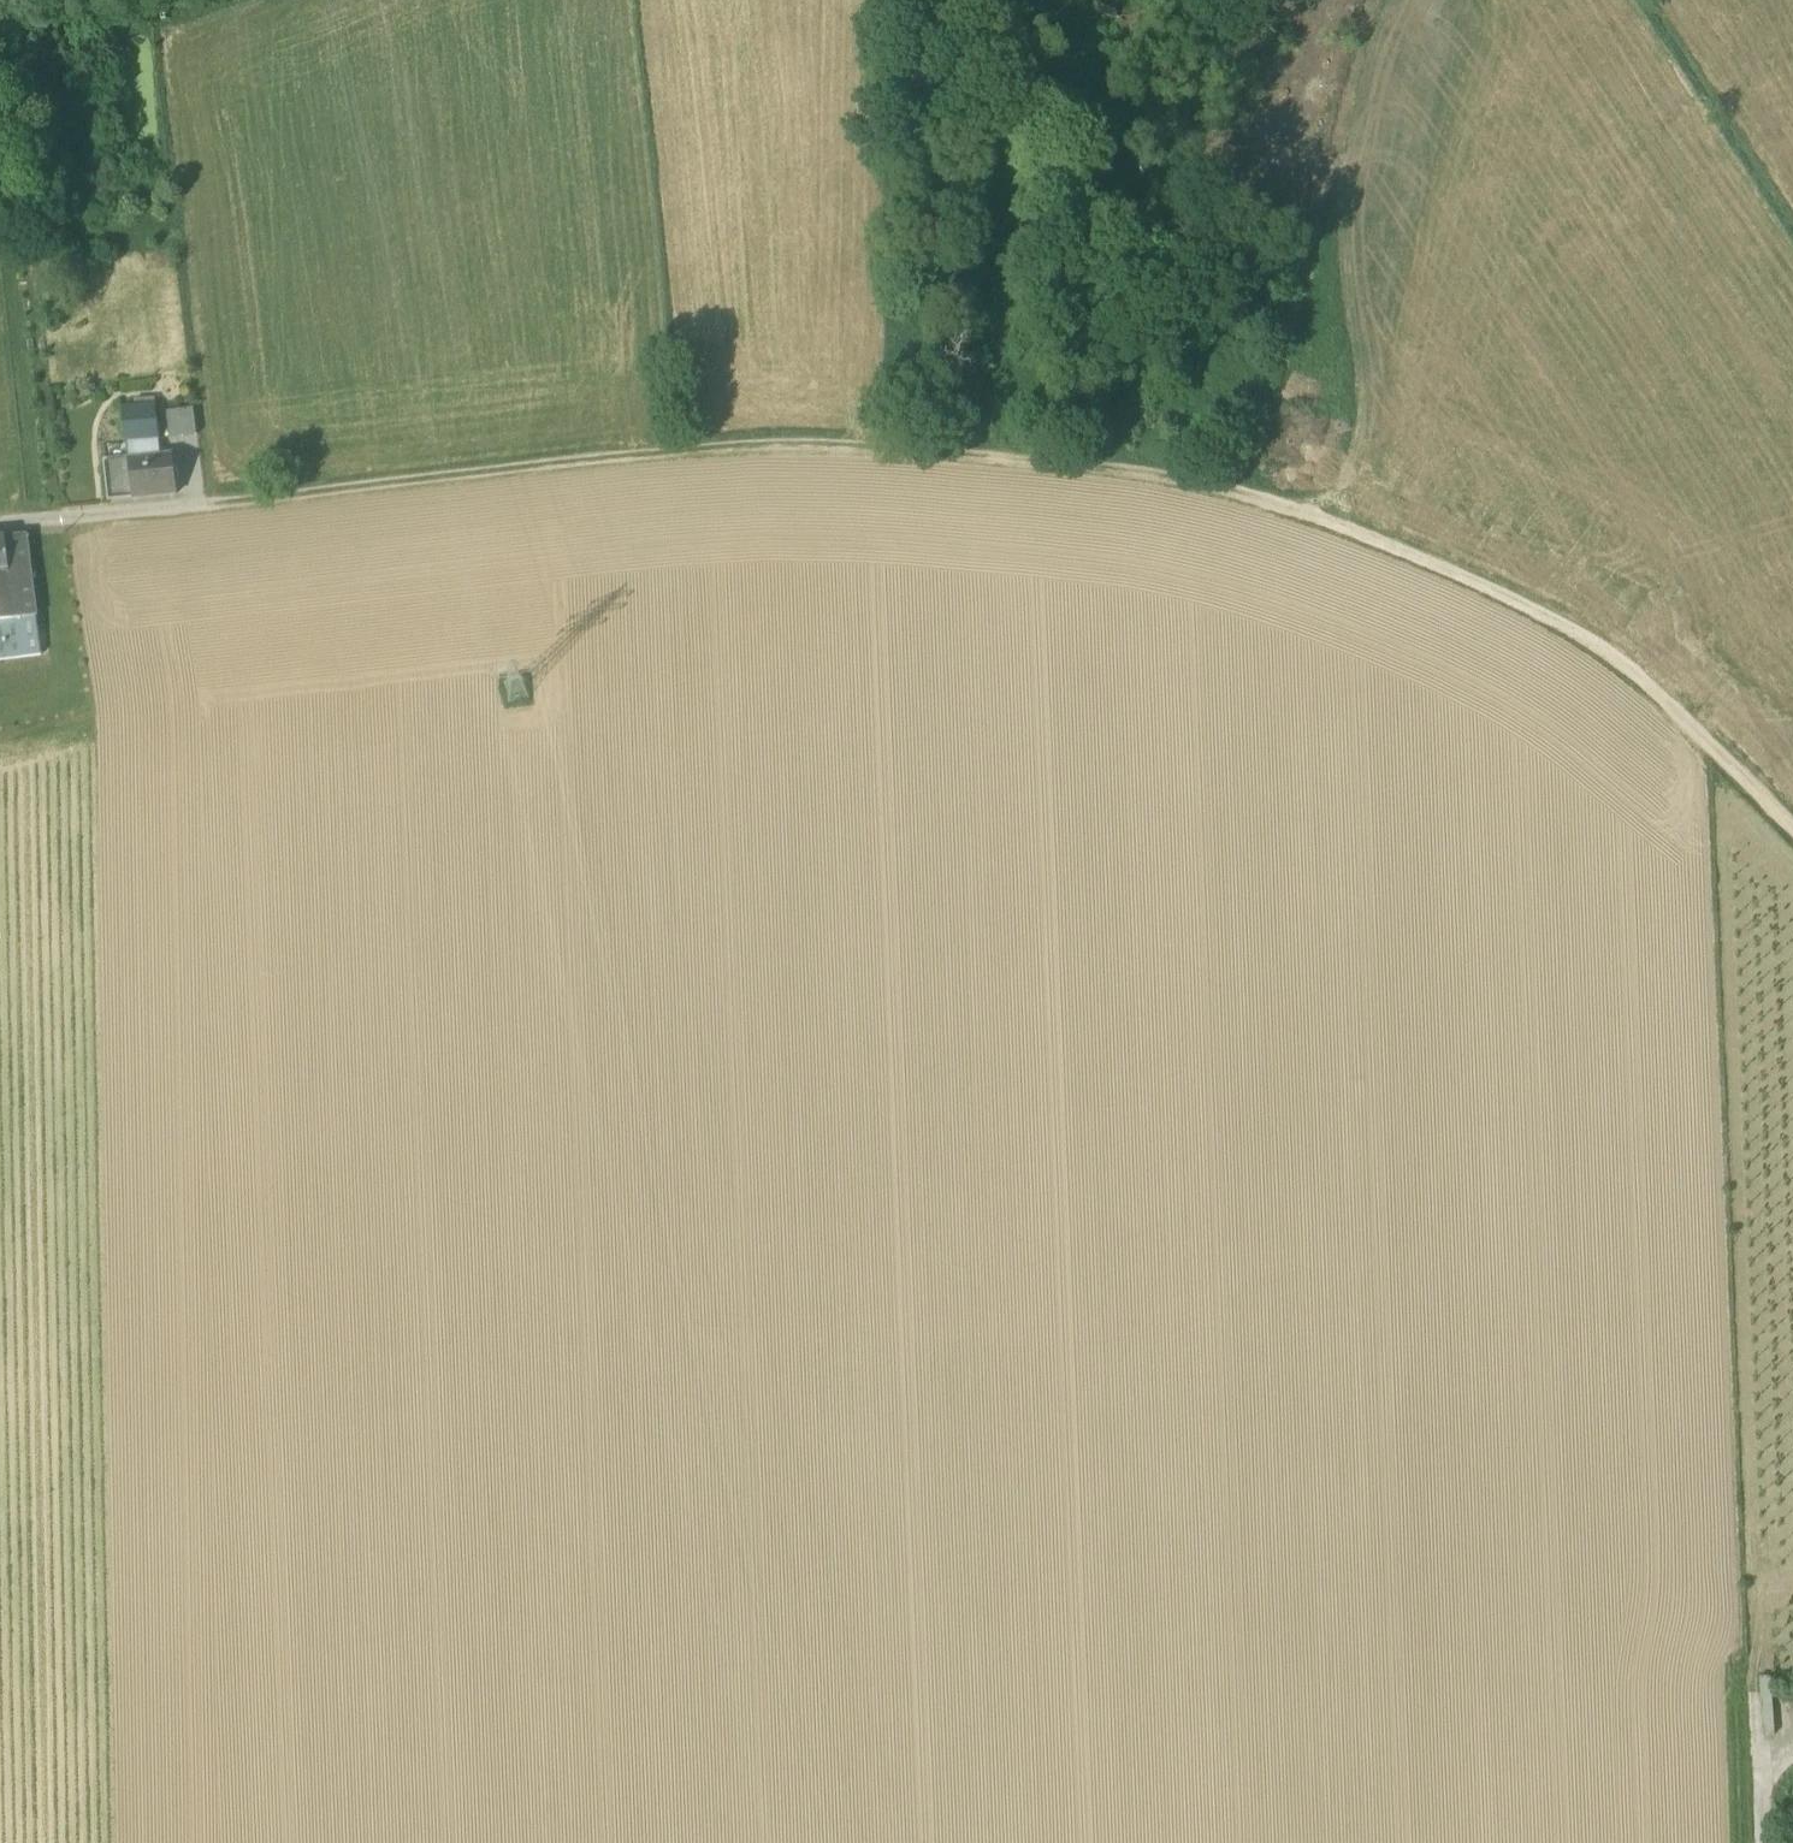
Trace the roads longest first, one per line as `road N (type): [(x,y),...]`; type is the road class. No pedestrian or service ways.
road 1 (track): [(222,501),(790,440),(1100,461),(1271,500),(1432,562),(1600,643),(1792,830)]
road 2 (residential): [(222,501),(0,525)]

